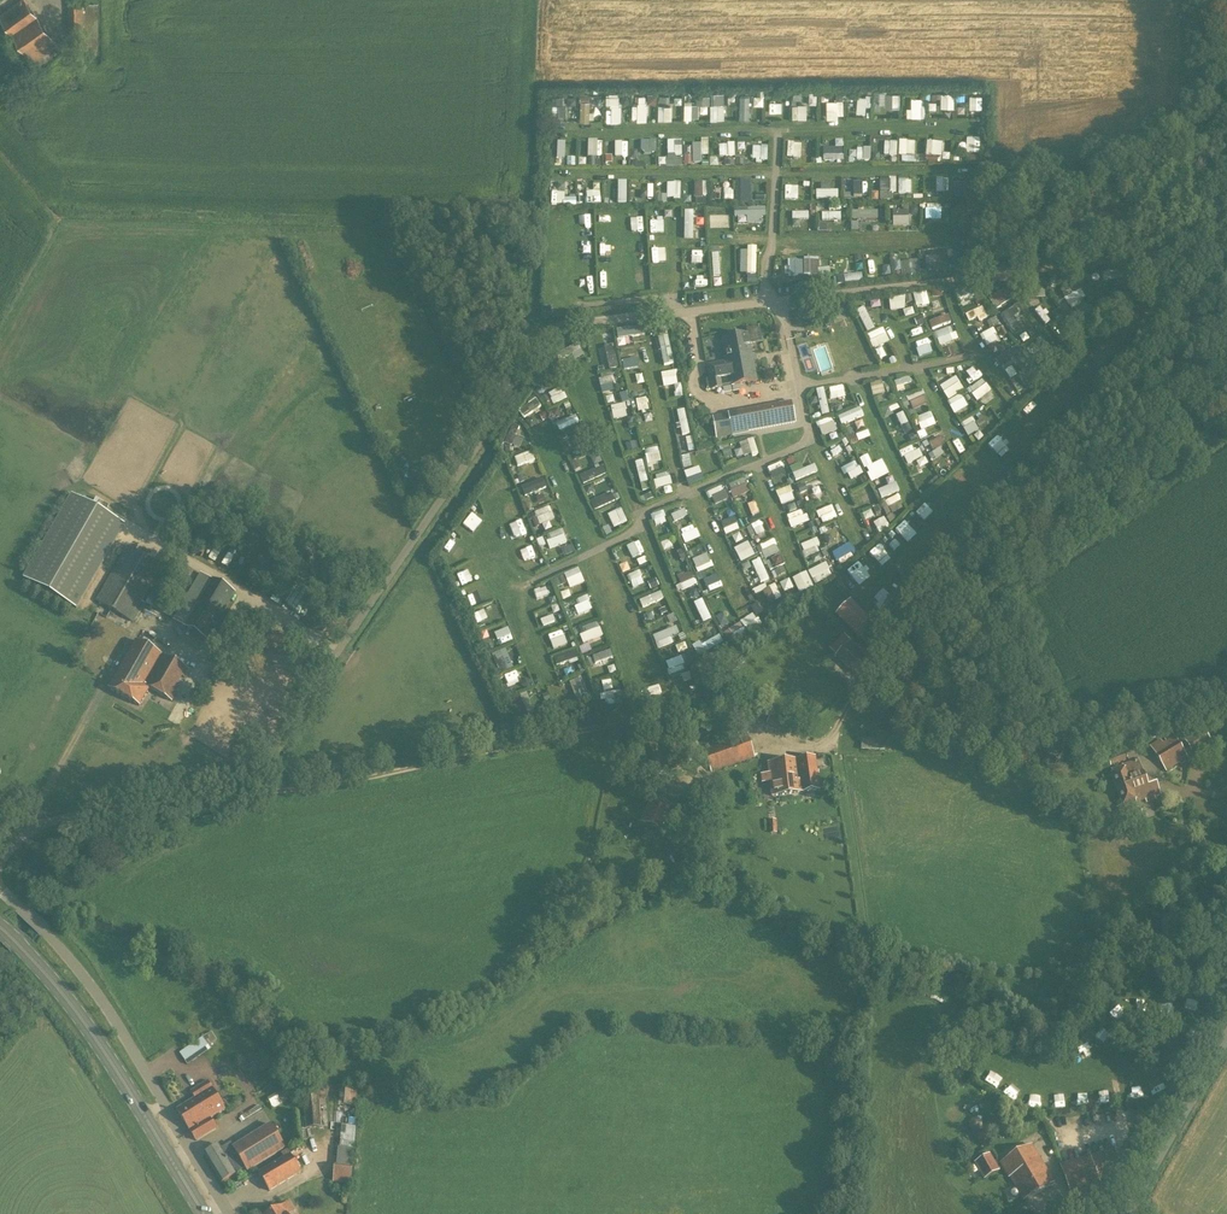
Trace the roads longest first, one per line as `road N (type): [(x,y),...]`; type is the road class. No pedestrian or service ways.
road 1 (unclassified): [(0,866),(24,835),(56,819),(311,788),(710,697),(743,702),(767,717)]
road 2 (track): [(1226,226),(1151,334),(889,633),(826,739),(786,744),(767,717)]
road 3 (unclassified): [(228,1213),(89,984),(0,888)]
road 4 (primary): [(203,1213),(69,1002),(0,925)]
road 5 (track): [(982,277),(1210,252)]
road 6 (tertiary): [(1125,1213),(1226,1036)]

